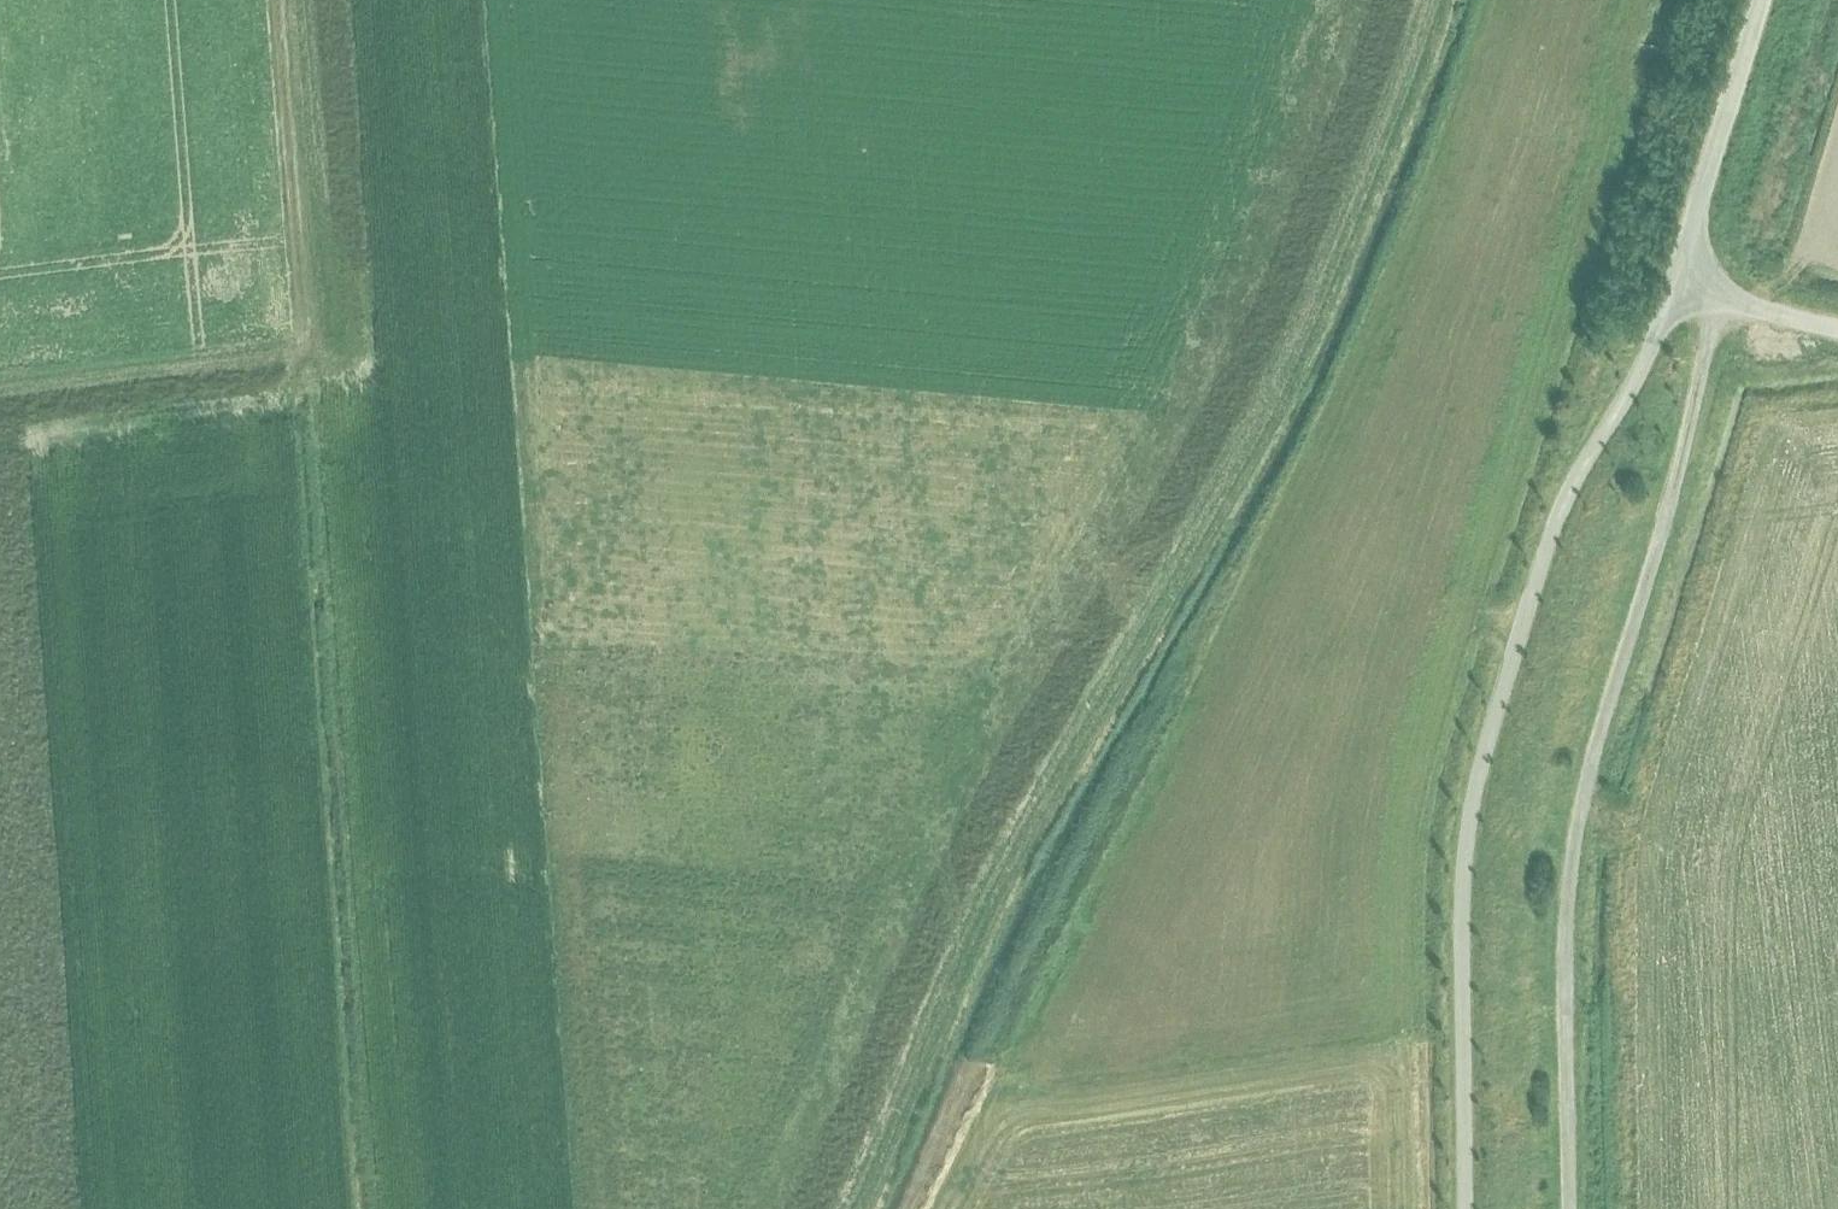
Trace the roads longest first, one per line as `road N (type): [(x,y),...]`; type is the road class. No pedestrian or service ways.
road 1 (unclassified): [(1466,1208),(1466,843),(1530,598),(1683,282)]
road 2 (track): [(1581,1208),(1577,897),(1587,805),(1692,446),(1709,332),(1683,282)]
road 3 (unclassified): [(1683,282),(1761,0)]
road 4 (unclassified): [(1683,282),(1804,324),(1837,325)]

